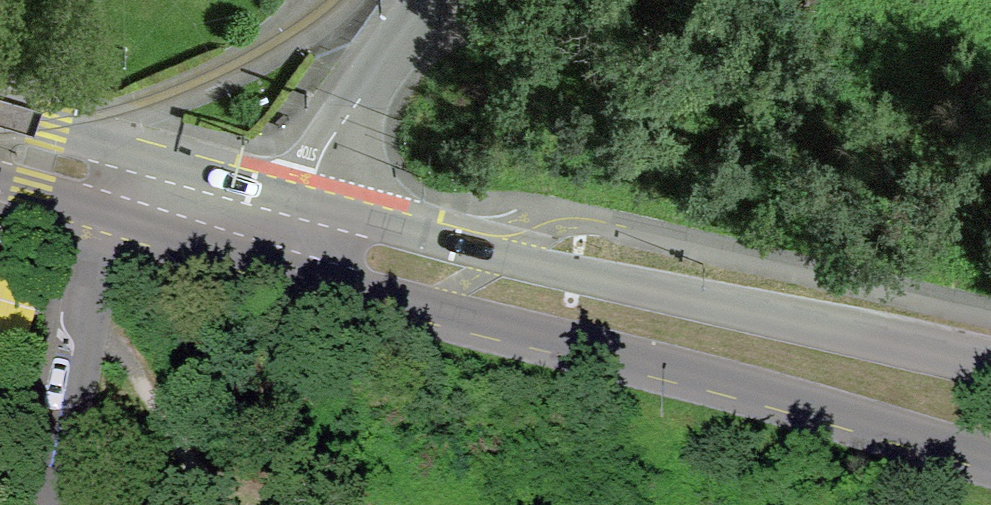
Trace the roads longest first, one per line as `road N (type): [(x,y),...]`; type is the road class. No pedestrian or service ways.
road 1 (primary): [(277,269),(990,461)]
road 2 (primary): [(990,364),(296,199)]
road 3 (residential): [(103,217),(46,504)]
road 4 (track): [(220,504),(84,304)]
road 5 (residential): [(296,199),(432,0)]
road 6 (primary): [(103,217),(277,269)]
road 7 (primary): [(296,199),(123,151)]
road 8 (primary): [(123,151),(0,115)]

